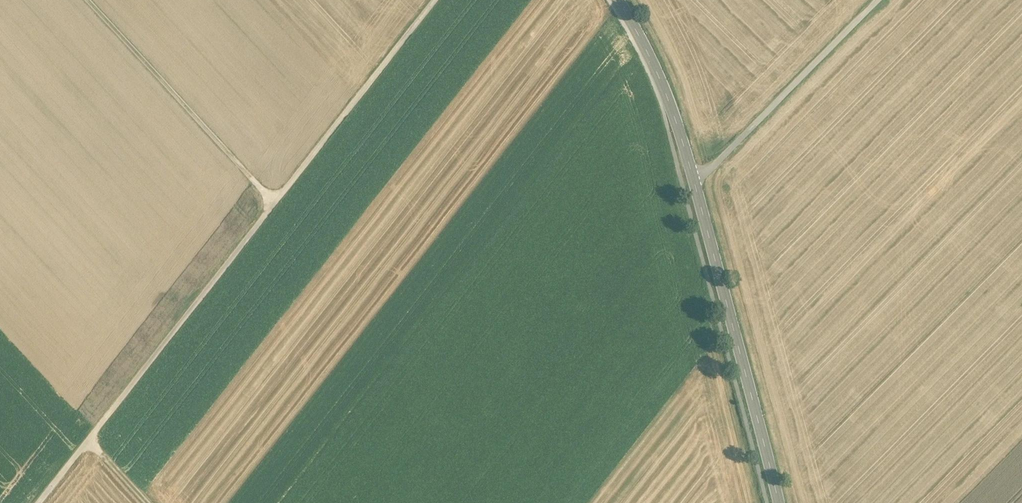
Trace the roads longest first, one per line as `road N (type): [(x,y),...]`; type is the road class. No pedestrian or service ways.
road 1 (track): [(48,502),(451,0)]
road 2 (tertiary): [(783,502),(689,146),(664,72),(624,0)]
road 3 (track): [(284,210),(88,0)]
road 4 (track): [(894,0),(702,191)]

